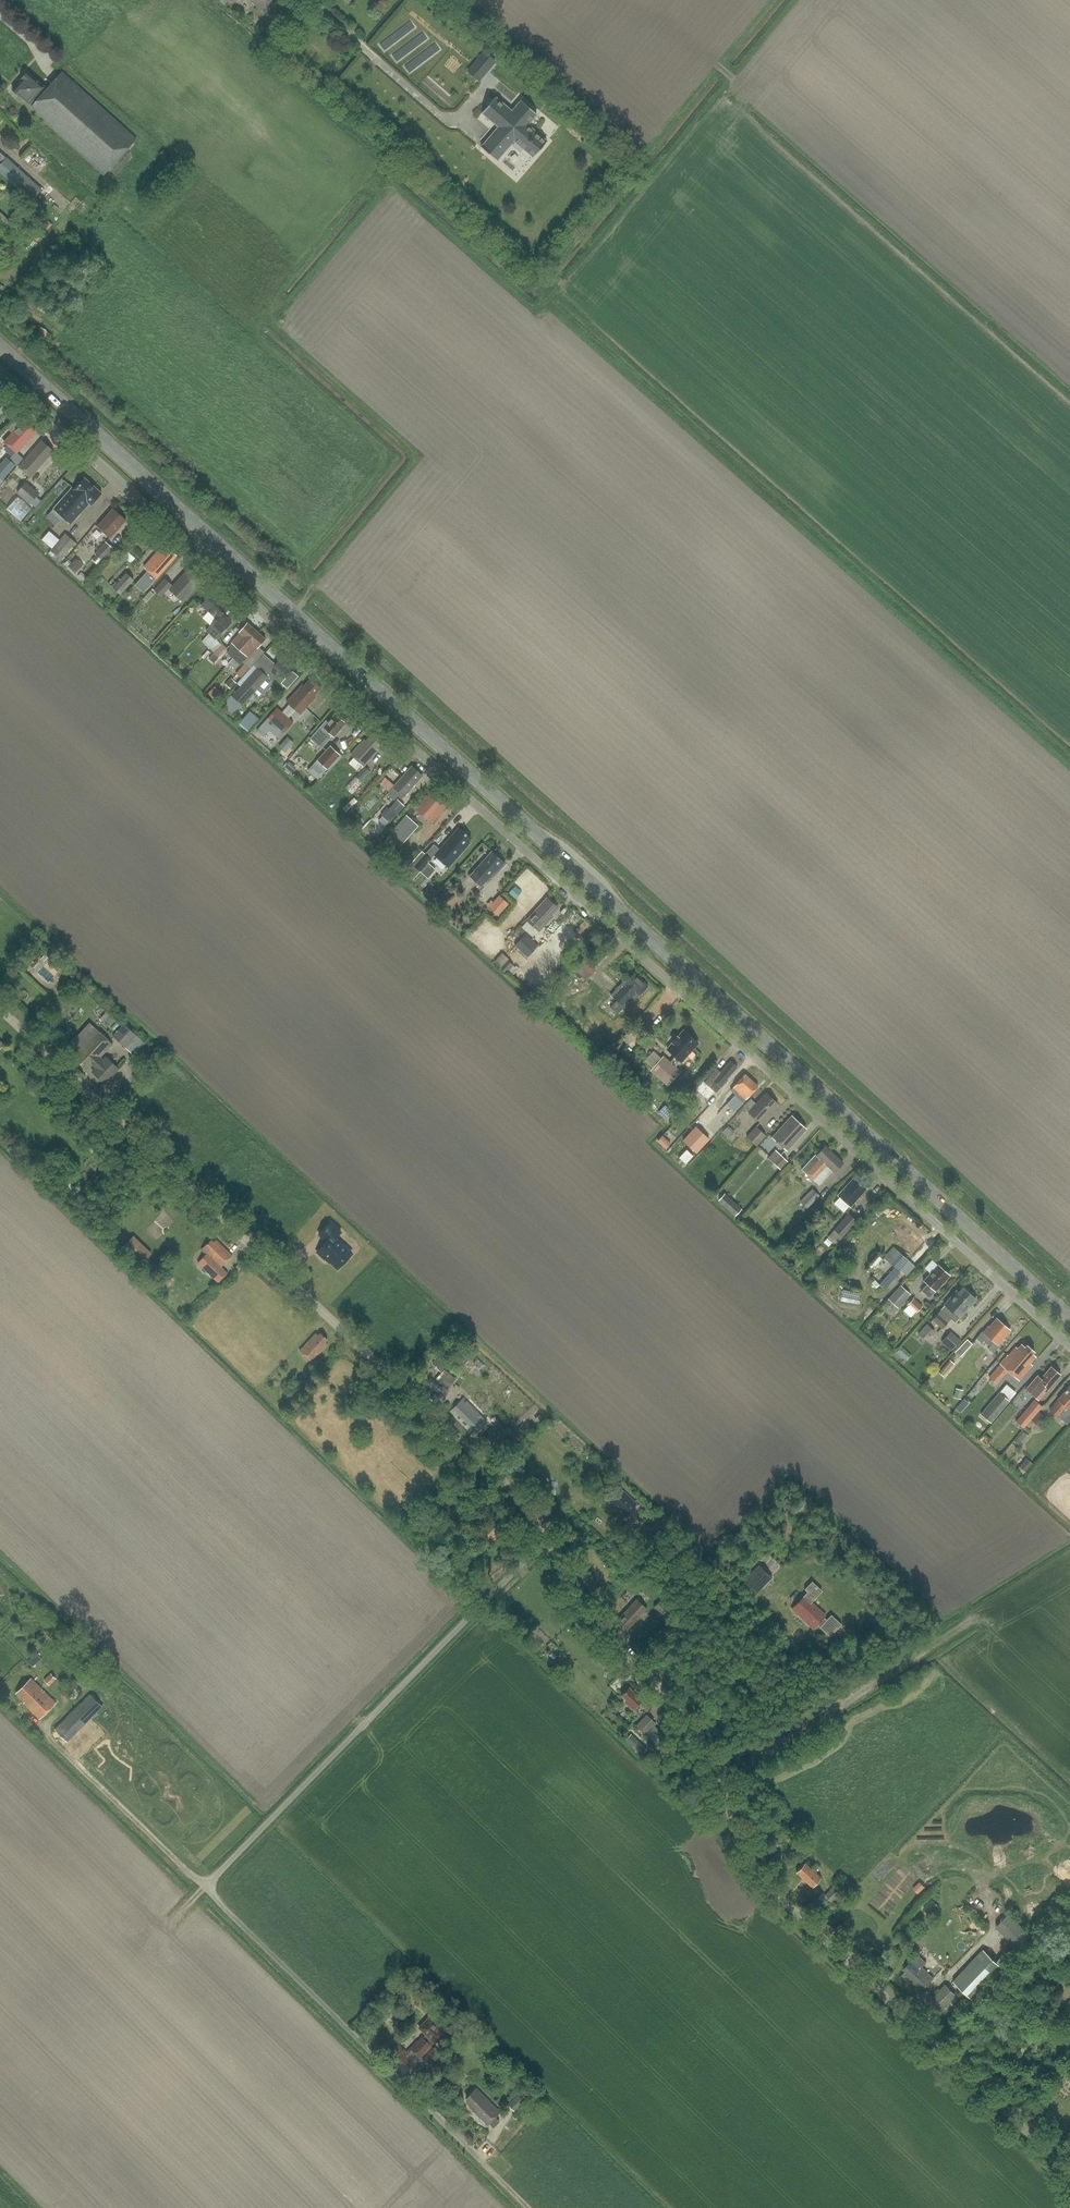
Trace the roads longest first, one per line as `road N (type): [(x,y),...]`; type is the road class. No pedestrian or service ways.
road 1 (secondary): [(1069,1319),(0,347)]
road 2 (unclassified): [(1069,1345),(0,375)]
road 3 (unclassified): [(552,1537),(205,1888),(204,1898),(521,2207)]
road 4 (unclassified): [(1069,2181),(796,1914),(757,1862),(702,1735),(584,1609),(552,1537)]
road 5 (unclassified): [(552,1537),(538,1516),(0,1011)]
road 6 (track): [(68,1754),(205,1888)]

